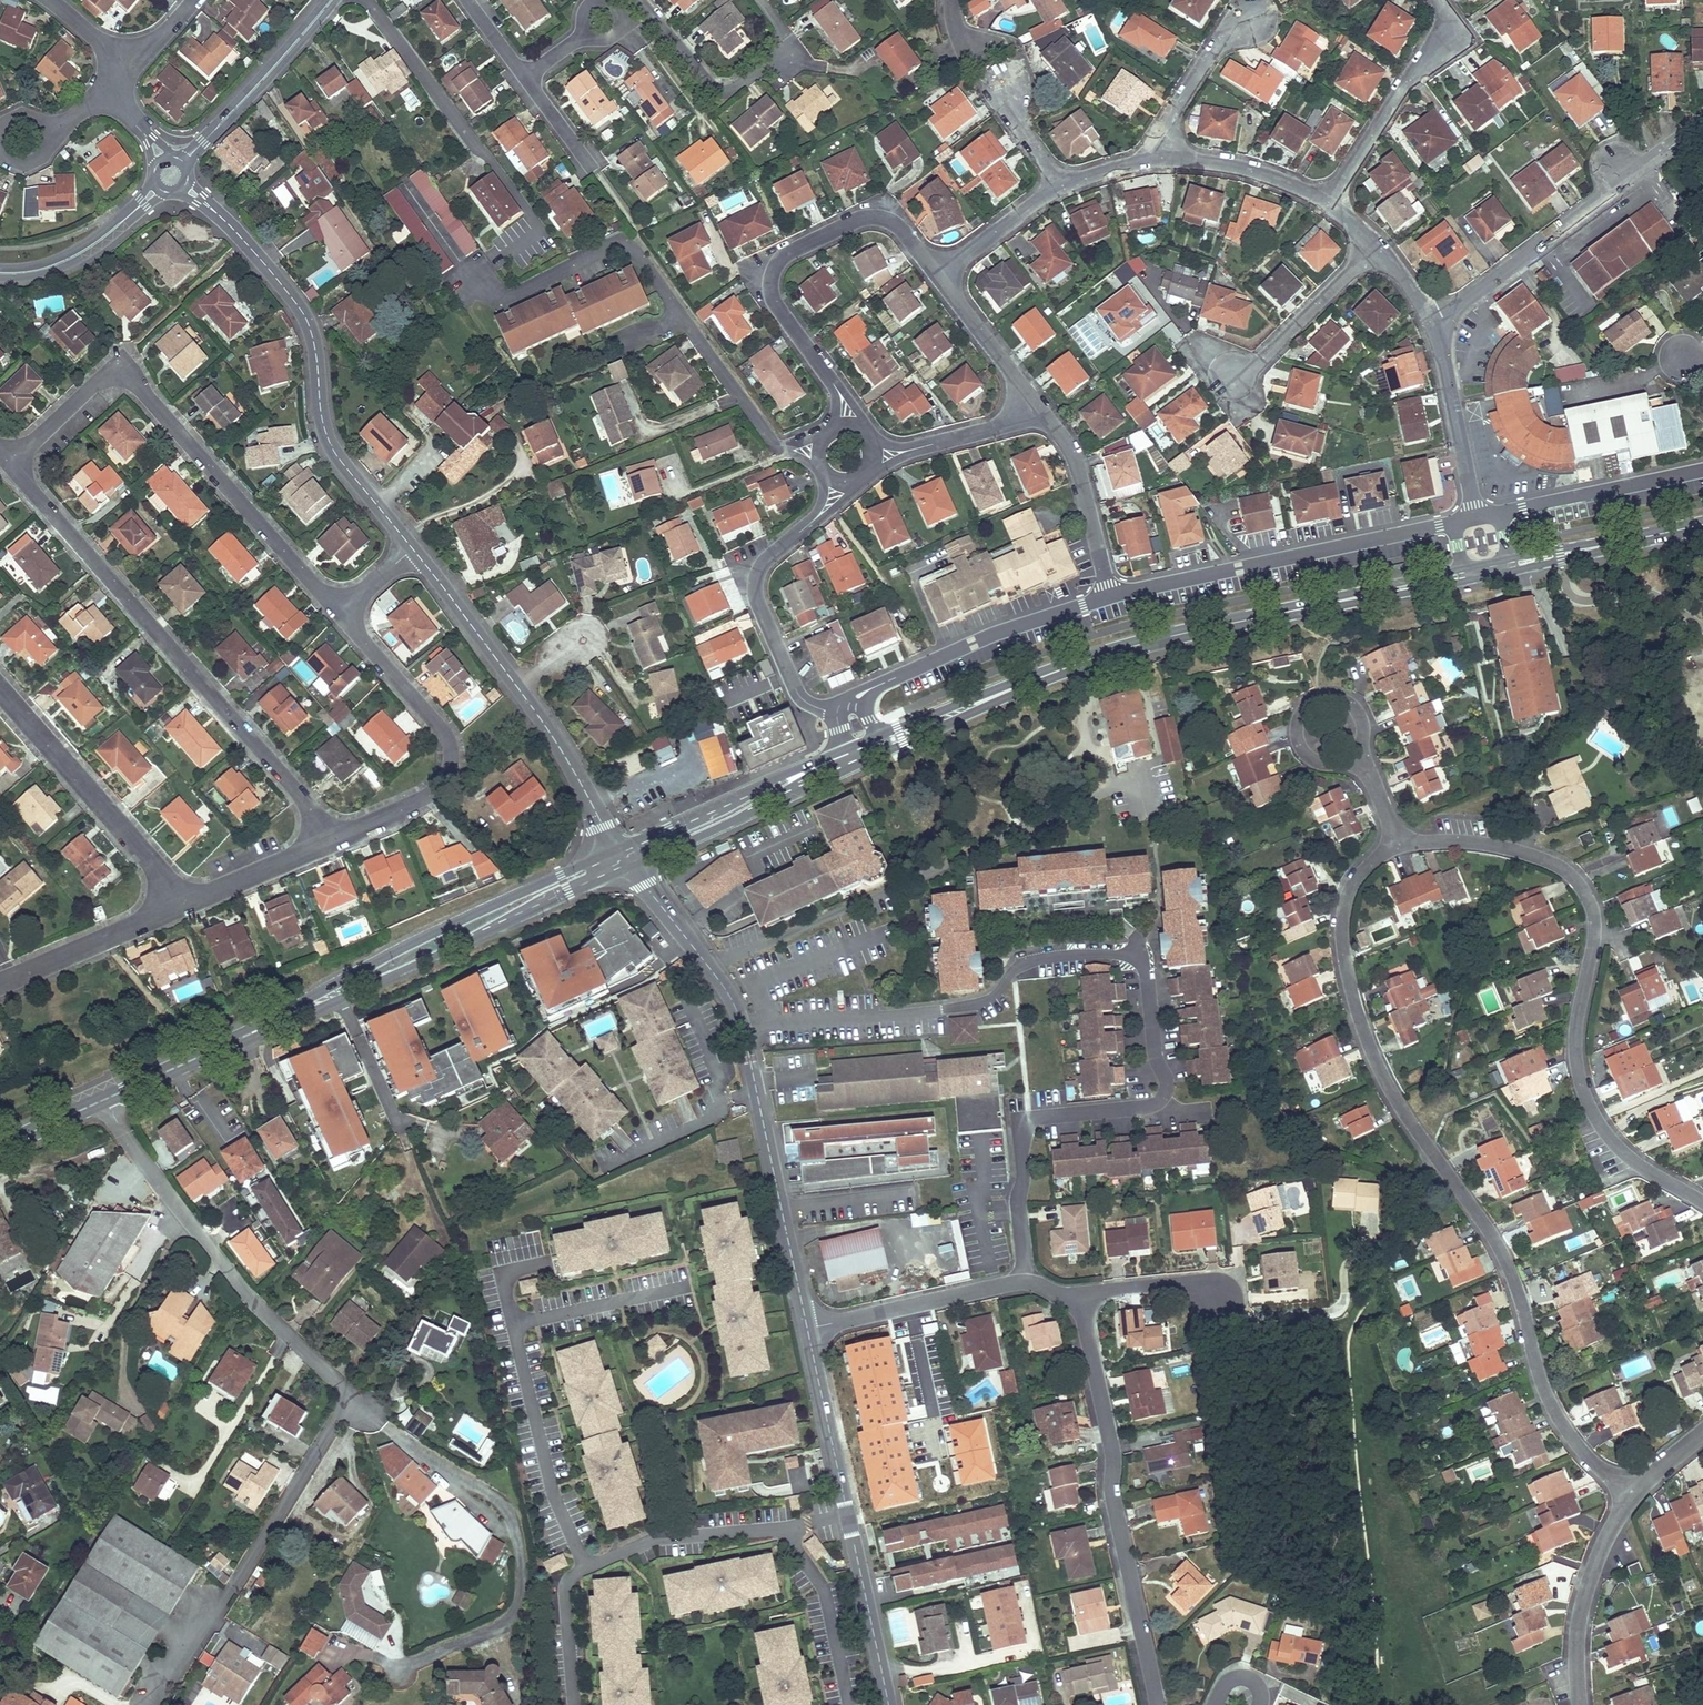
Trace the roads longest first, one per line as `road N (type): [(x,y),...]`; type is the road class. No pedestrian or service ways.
road 1 (residential): [(1025,1282),(1018,1203),(1025,1126),(1043,1114),(1137,1107),(1168,1085),(1141,967),(1112,951),(1040,956),(975,1004),(742,1027)]
road 2 (residential): [(1397,842),(1364,866),(1345,900),(1341,926),(1369,1046),(1511,1266),(1542,1382),(1559,1415),(1576,1442),(1630,1486)]
road 3 (residential): [(244,1572),(356,1402),(211,1248),(123,1136),(105,1099)]
road 4 (residential): [(1702,1201),(1616,1145),(1584,1094),(1577,1044),(1594,912),(1576,876),(1492,841),(1397,842)]
road 5 (residential): [(6,459),(332,836)]
road 6 (residential): [(6,459),(116,360),(340,608)]
road 7 (residential): [(1157,1704),(1083,1318),(1061,1296),(1025,1282)]
road 8 (tertiary): [(413,547),(340,456),(298,305),(172,176)]
road 9 (residential): [(497,302),(633,237),(770,443),(820,457)]
road 10 (primary): [(239,1038),(626,868)]
road 11 (primary): [(615,850),(398,951),(239,1038)]
road 12 (residential): [(886,1704),(808,1325)]
road 13 (residential): [(932,271),(889,212),(774,272),(773,307),(840,391),(846,428)]
road 14 (primary): [(1462,575),(1109,653)]
road 15 (residential): [(1452,523),(1109,597)]
road 16 (residential): [(332,836),(426,793),(453,757),(447,733),(340,608)]
road 17 (residential): [(1435,322),(1702,125)]
road 18 (residential): [(808,1325),(742,1027)]
road 19 (residential): [(837,711),(801,699),(756,578),(766,558),(828,503),(832,476)]
road 20 (residential): [(637,0),(727,109),(802,41),(765,0)]
road 21 (residential): [(187,900),(0,688)]
road 22 (primary): [(626,868),(871,757)]
road 23 (primary): [(871,757),(1109,653)]
road 24 (residential): [(1109,597),(1006,629),(873,687)]
road 25 (primary): [(845,750),(615,850)]
road 26 (primary): [(1109,653),(1059,665),(877,736)]
road 27 (tertiary): [(172,176),(329,0)]
road 28 (residential): [(1330,198),(1440,44),(1444,19),(1435,0)]
road 29 (residential): [(1630,1486),(1580,1608),(1579,1704)]
road 30 (residential): [(1025,1282),(808,1325)]
road 31 (residential): [(1362,747),(1370,724),(1360,701),(1320,691),(1306,701),(1297,730),(1306,749),(1325,761),(1357,753)]
road 32 (residential): [(1702,469),(1498,513)]
road 33 (residential): [(0,983),(187,900)]
road 34 (tertiary): [(0,273),(34,270),(82,252),(172,176)]
road 35 (residential): [(1109,597),(1077,464),(1043,410)]
road 36 (residential): [(1475,518),(1435,322)]
road 37 (residential): [(742,1027),(723,985),(626,868)]
road 38 (primary): [(1702,523),(1510,565)]
road 39 (tertiary): [(615,850),(519,680)]
road 40 (residential): [(1043,410),(932,271)]
road 41 (residential): [(872,454),(1043,410)]
road 42 (residential): [(1330,198),(1252,166),(1166,152)]
road 43 (tertiary): [(519,680),(413,547)]
road 44 (residential): [(1435,322),(1413,282),(1330,198)]
road 45 (residential): [(244,1572),(148,1704)]
road 46 (residential): [(1249,20),(1217,40),(1166,152)]
road 47 (residential): [(187,900),(332,836)]
road 48 (residential): [(1058,182),(932,271)]
road 49 (primary): [(239,1038),(105,1099)]
road 50 (residential): [(48,133),(42,121),(22,115),(5,135),(14,154),(28,158),(48,140)]

